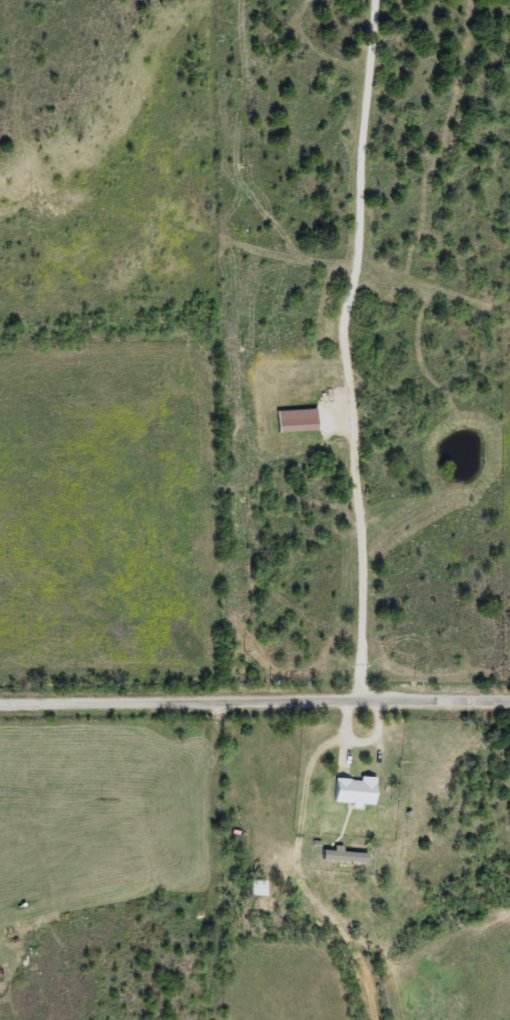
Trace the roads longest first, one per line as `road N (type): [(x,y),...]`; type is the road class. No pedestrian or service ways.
road 1 (residential): [(0,703),(509,703)]
road 2 (residential): [(207,703),(206,1019)]

